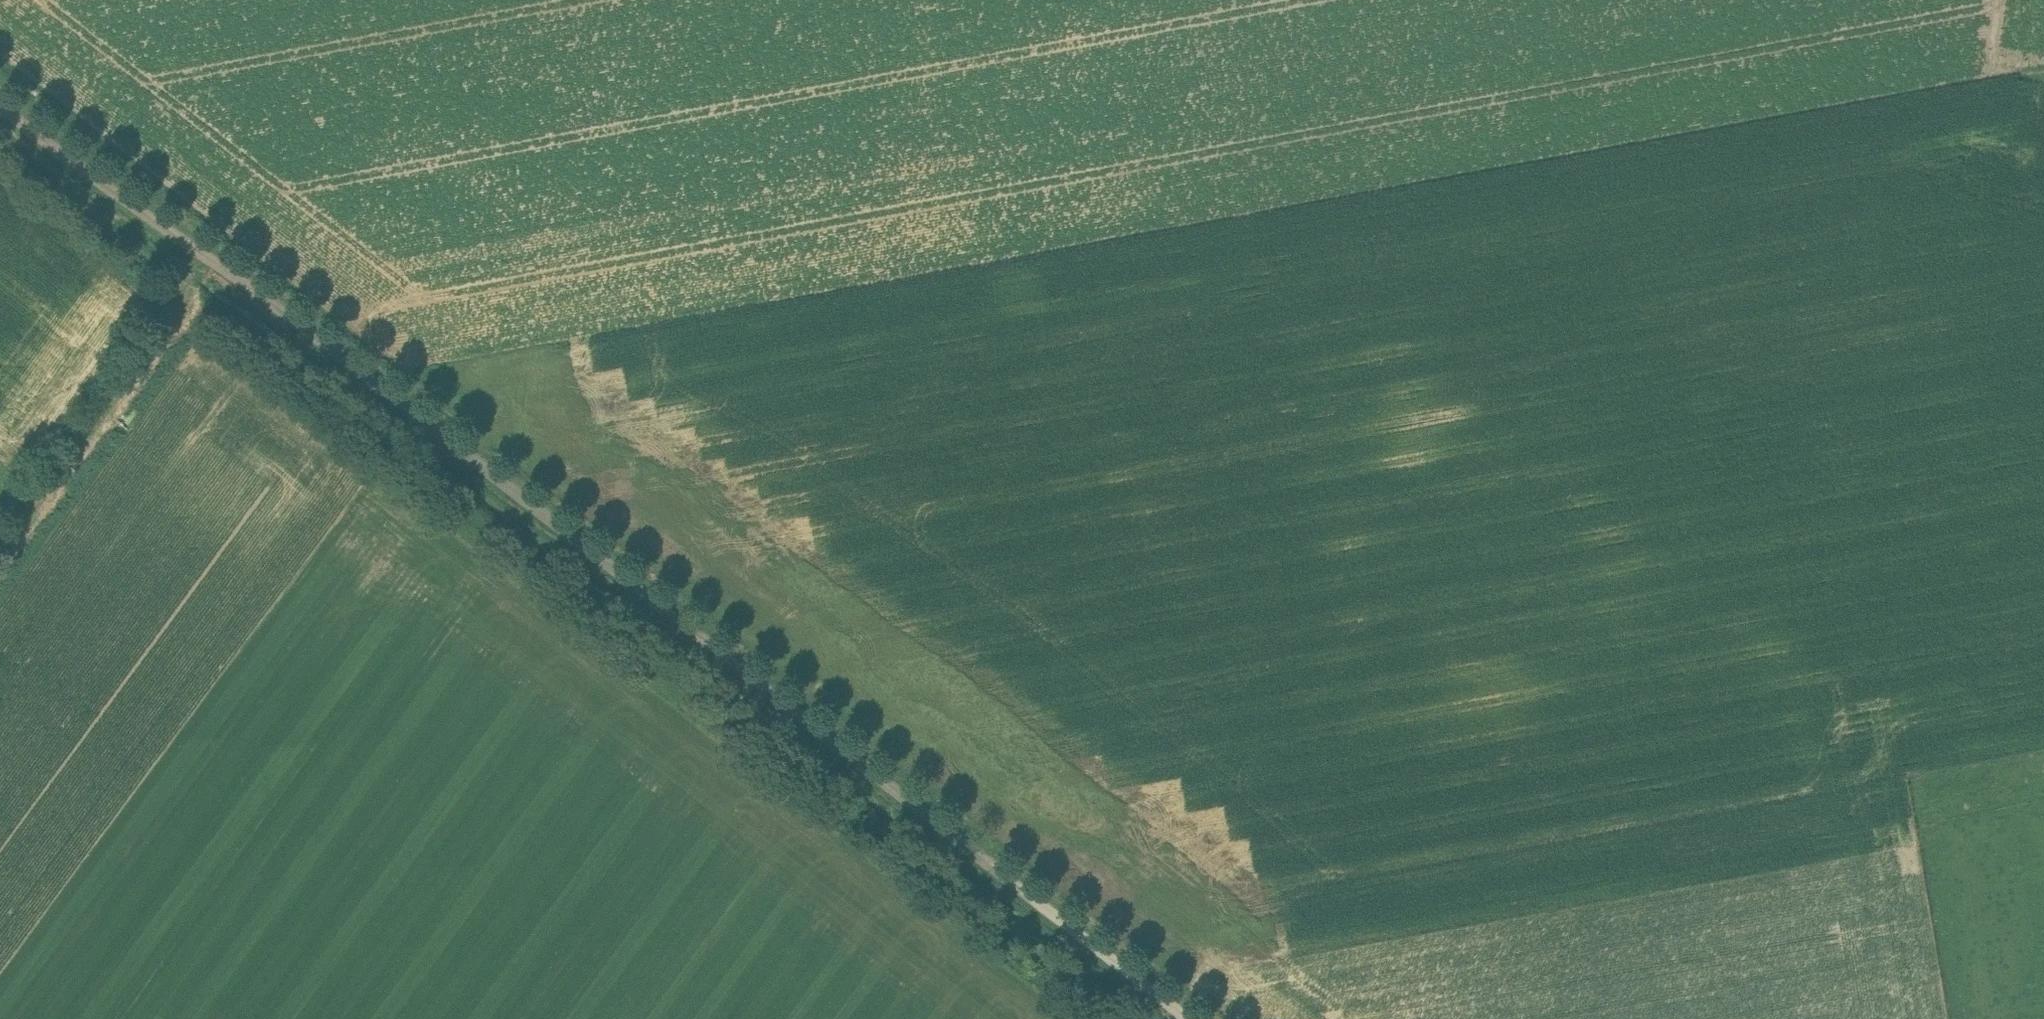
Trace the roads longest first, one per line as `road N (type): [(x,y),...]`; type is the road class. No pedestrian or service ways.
road 1 (track): [(0,110),(495,484),(1177,1018)]

